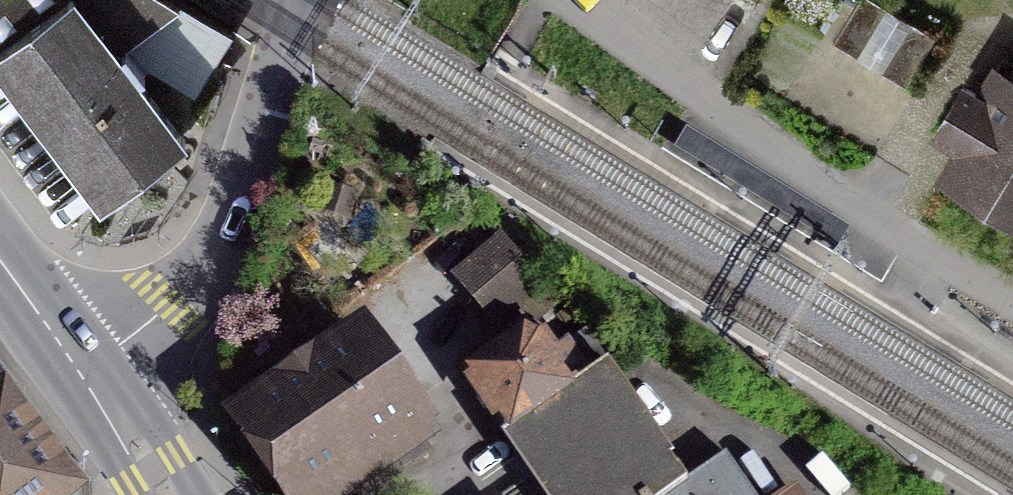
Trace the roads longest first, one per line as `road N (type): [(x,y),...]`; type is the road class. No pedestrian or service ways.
road 1 (residential): [(1012,303),(914,244),(578,0)]
road 2 (unclassified): [(297,0),(226,228),(166,316),(93,385)]
road 3 (primary): [(0,249),(93,385)]
road 4 (primary): [(93,385),(168,494)]

